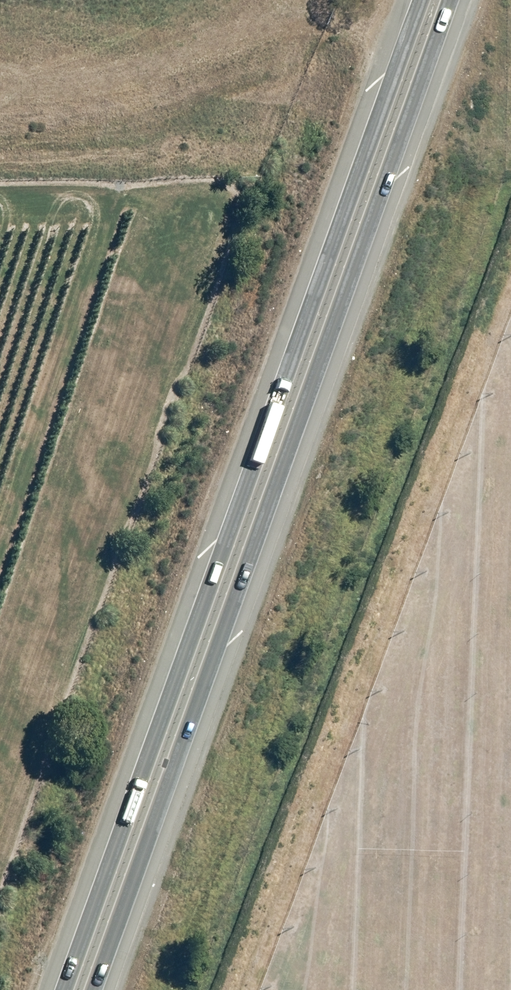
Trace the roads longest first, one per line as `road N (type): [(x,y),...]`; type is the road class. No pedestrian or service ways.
road 1 (trunk): [(50,989),(420,0)]
road 2 (trunk): [(449,0),(91,989)]
road 3 (motorway): [(0,955),(355,0)]

